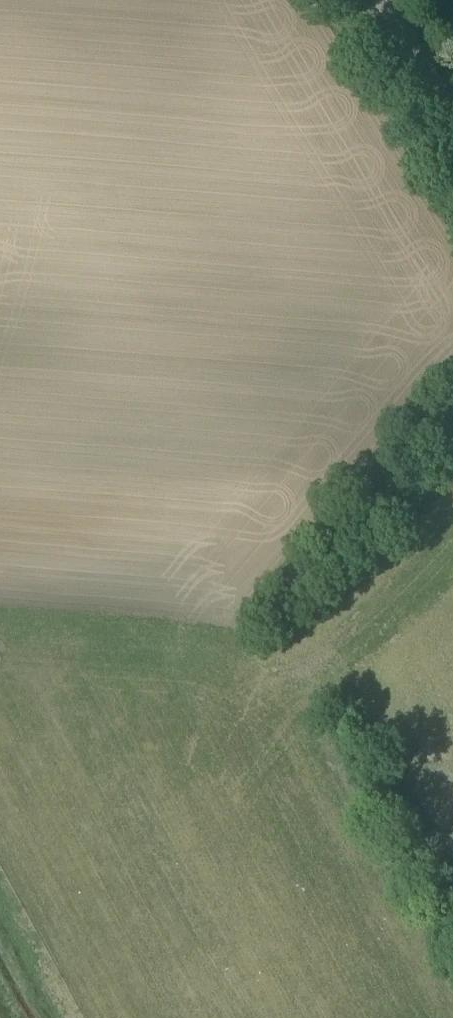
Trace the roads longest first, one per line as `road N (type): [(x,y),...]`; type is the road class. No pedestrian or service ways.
road 1 (unclassified): [(452,122),(379,0)]

